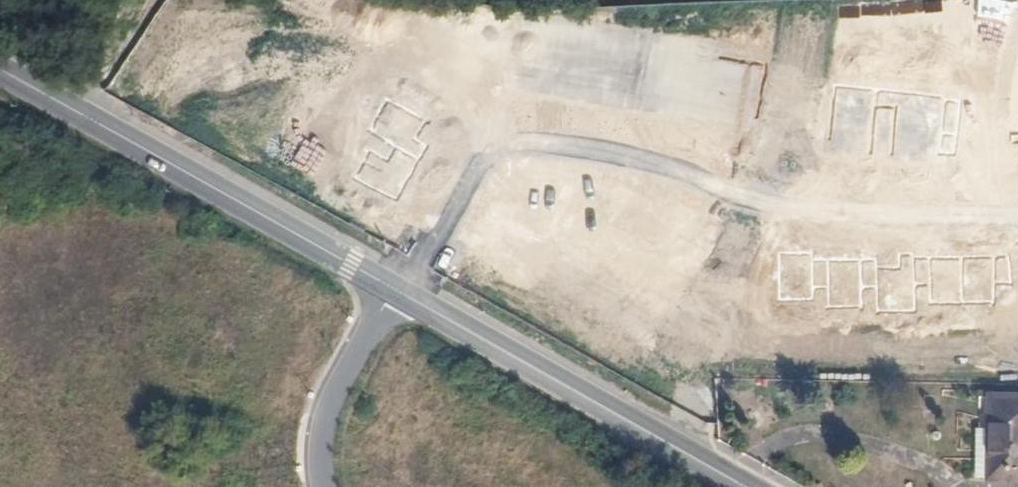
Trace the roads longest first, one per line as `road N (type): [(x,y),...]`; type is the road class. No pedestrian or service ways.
road 1 (residential): [(401,295),(471,159),(502,136),(541,133),(659,153),(786,188)]
road 2 (secondary): [(391,290),(0,69)]
road 3 (secondary): [(742,486),(401,295)]
road 4 (residential): [(786,188),(849,205),(1017,207)]
road 5 (residential): [(391,290),(324,403),(323,486)]
road 6 (residential): [(786,188),(822,4)]

